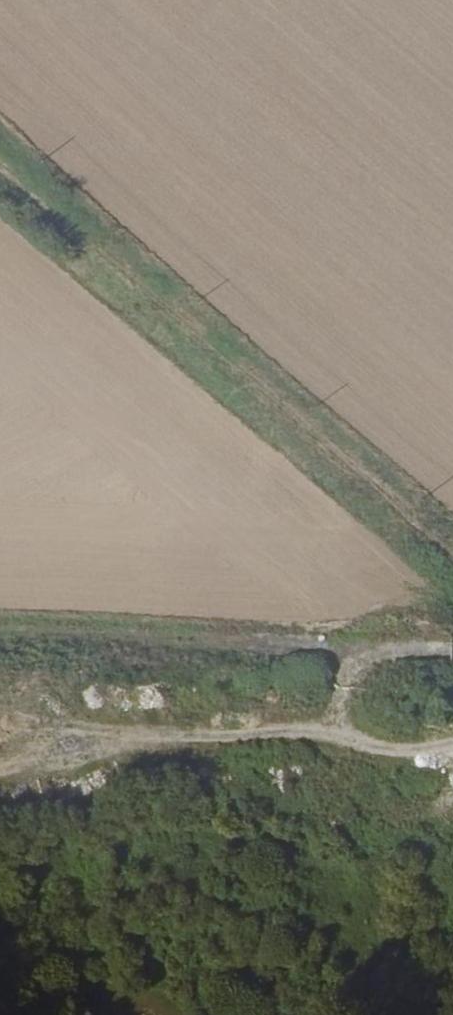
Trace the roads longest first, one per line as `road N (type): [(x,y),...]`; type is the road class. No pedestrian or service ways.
road 1 (track): [(0,164),(452,556)]
road 2 (track): [(0,636),(287,647),(452,644)]

